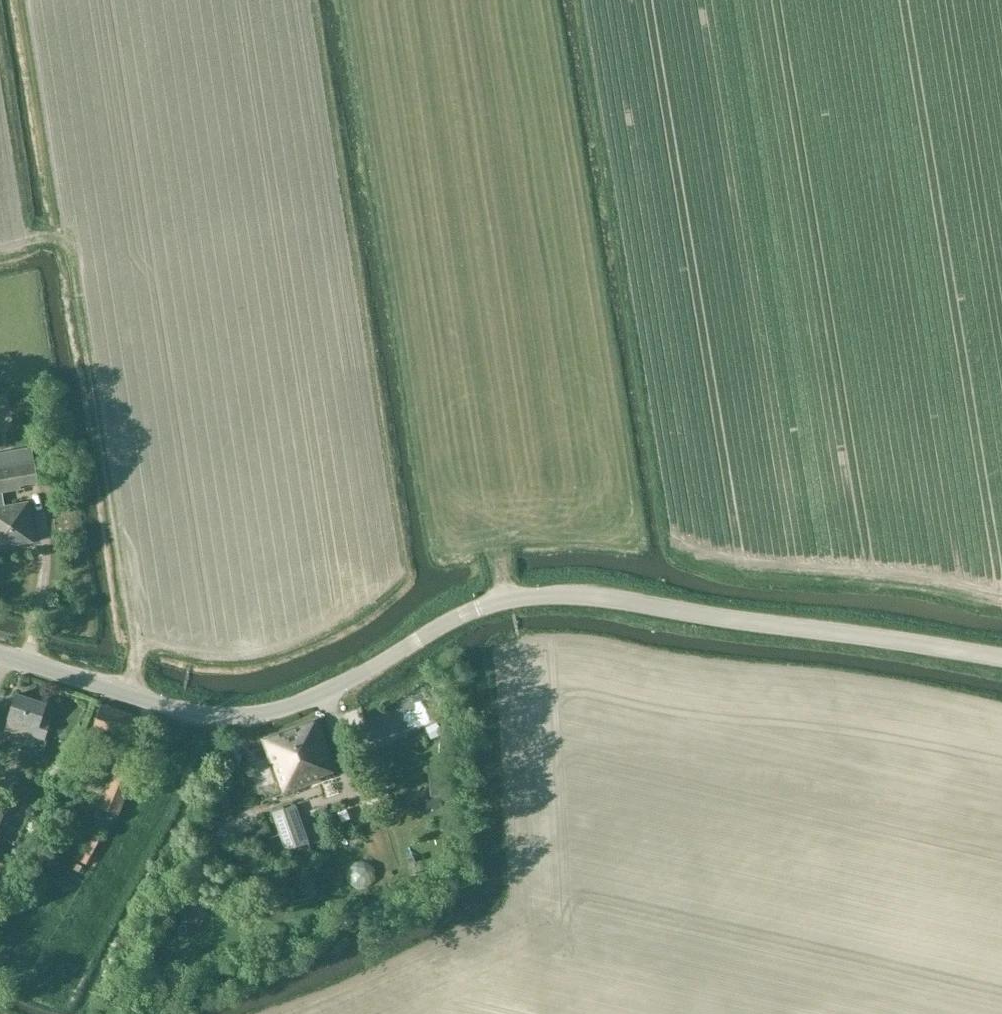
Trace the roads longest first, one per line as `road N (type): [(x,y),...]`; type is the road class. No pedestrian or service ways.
road 1 (unclassified): [(1001,660),(592,596),(518,596),(478,608),(323,695),(252,721),(181,711),(0,656)]

